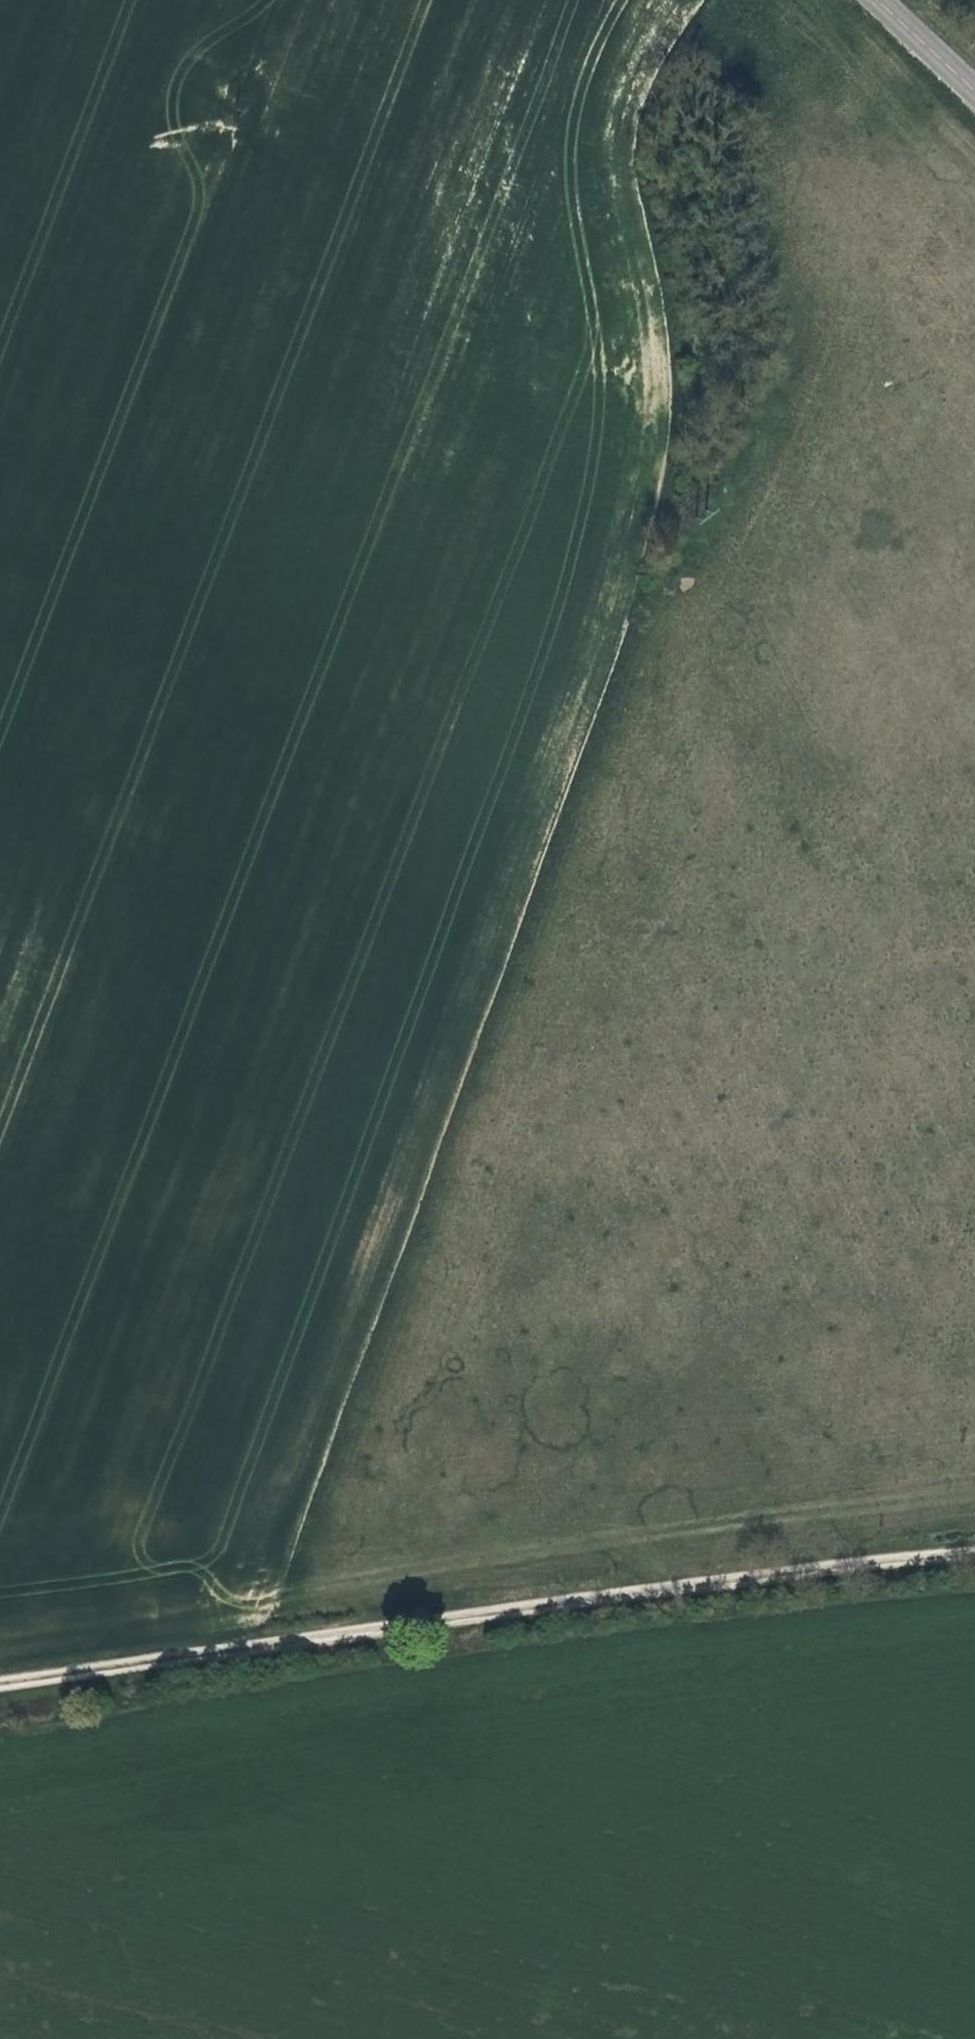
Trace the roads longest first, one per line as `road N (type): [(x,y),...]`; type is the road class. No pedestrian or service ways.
road 1 (track): [(0,1684),(733,1580),(974,1554)]
road 2 (tertiary): [(974,93),(876,0)]

